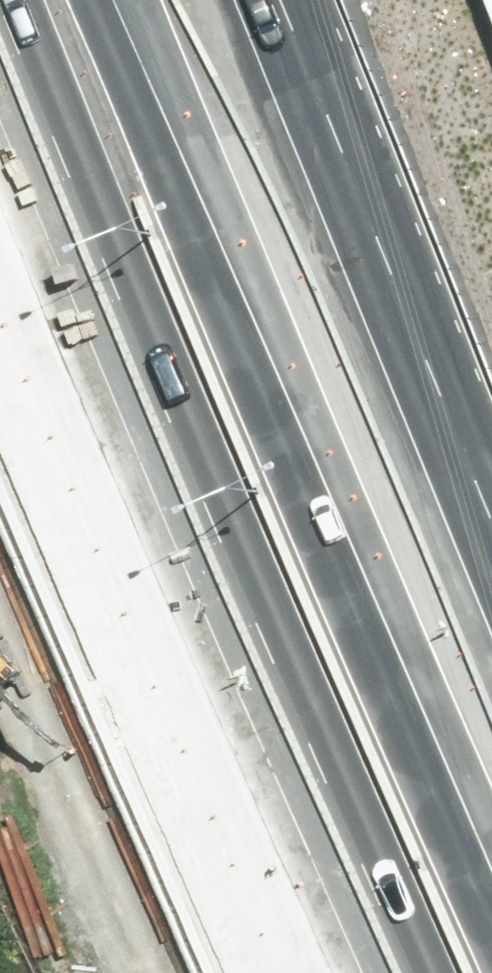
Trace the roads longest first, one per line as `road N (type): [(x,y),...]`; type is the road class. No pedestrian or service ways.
road 1 (motorway): [(393,972),(210,585),(0,68)]
road 2 (motorway): [(171,0),(491,763)]

